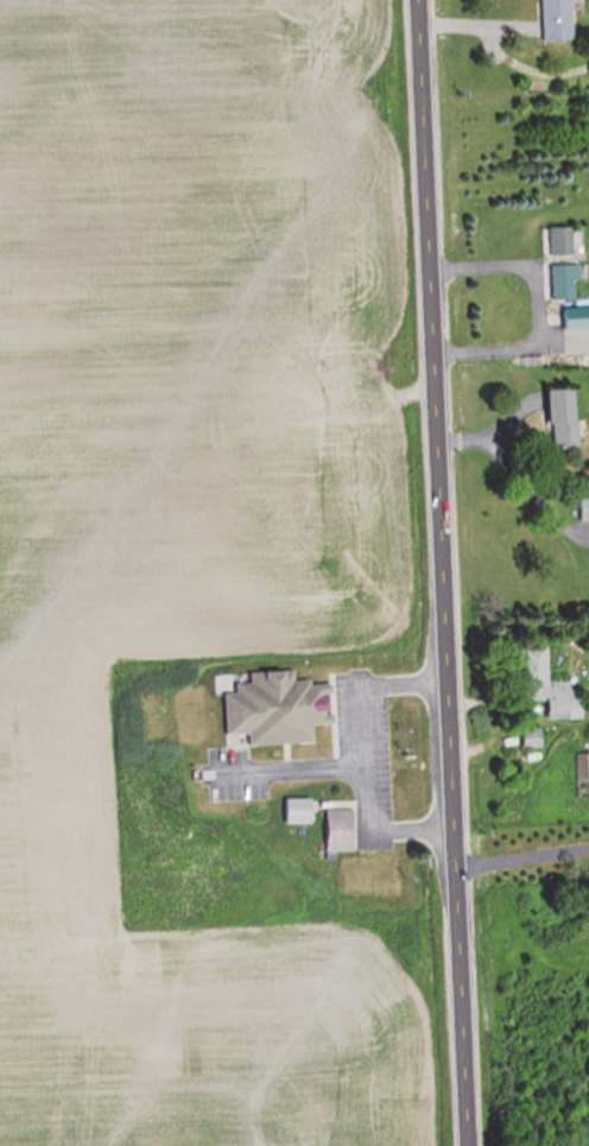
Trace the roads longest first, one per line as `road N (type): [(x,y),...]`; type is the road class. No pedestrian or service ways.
road 1 (tertiary): [(464,1145),(415,0)]

